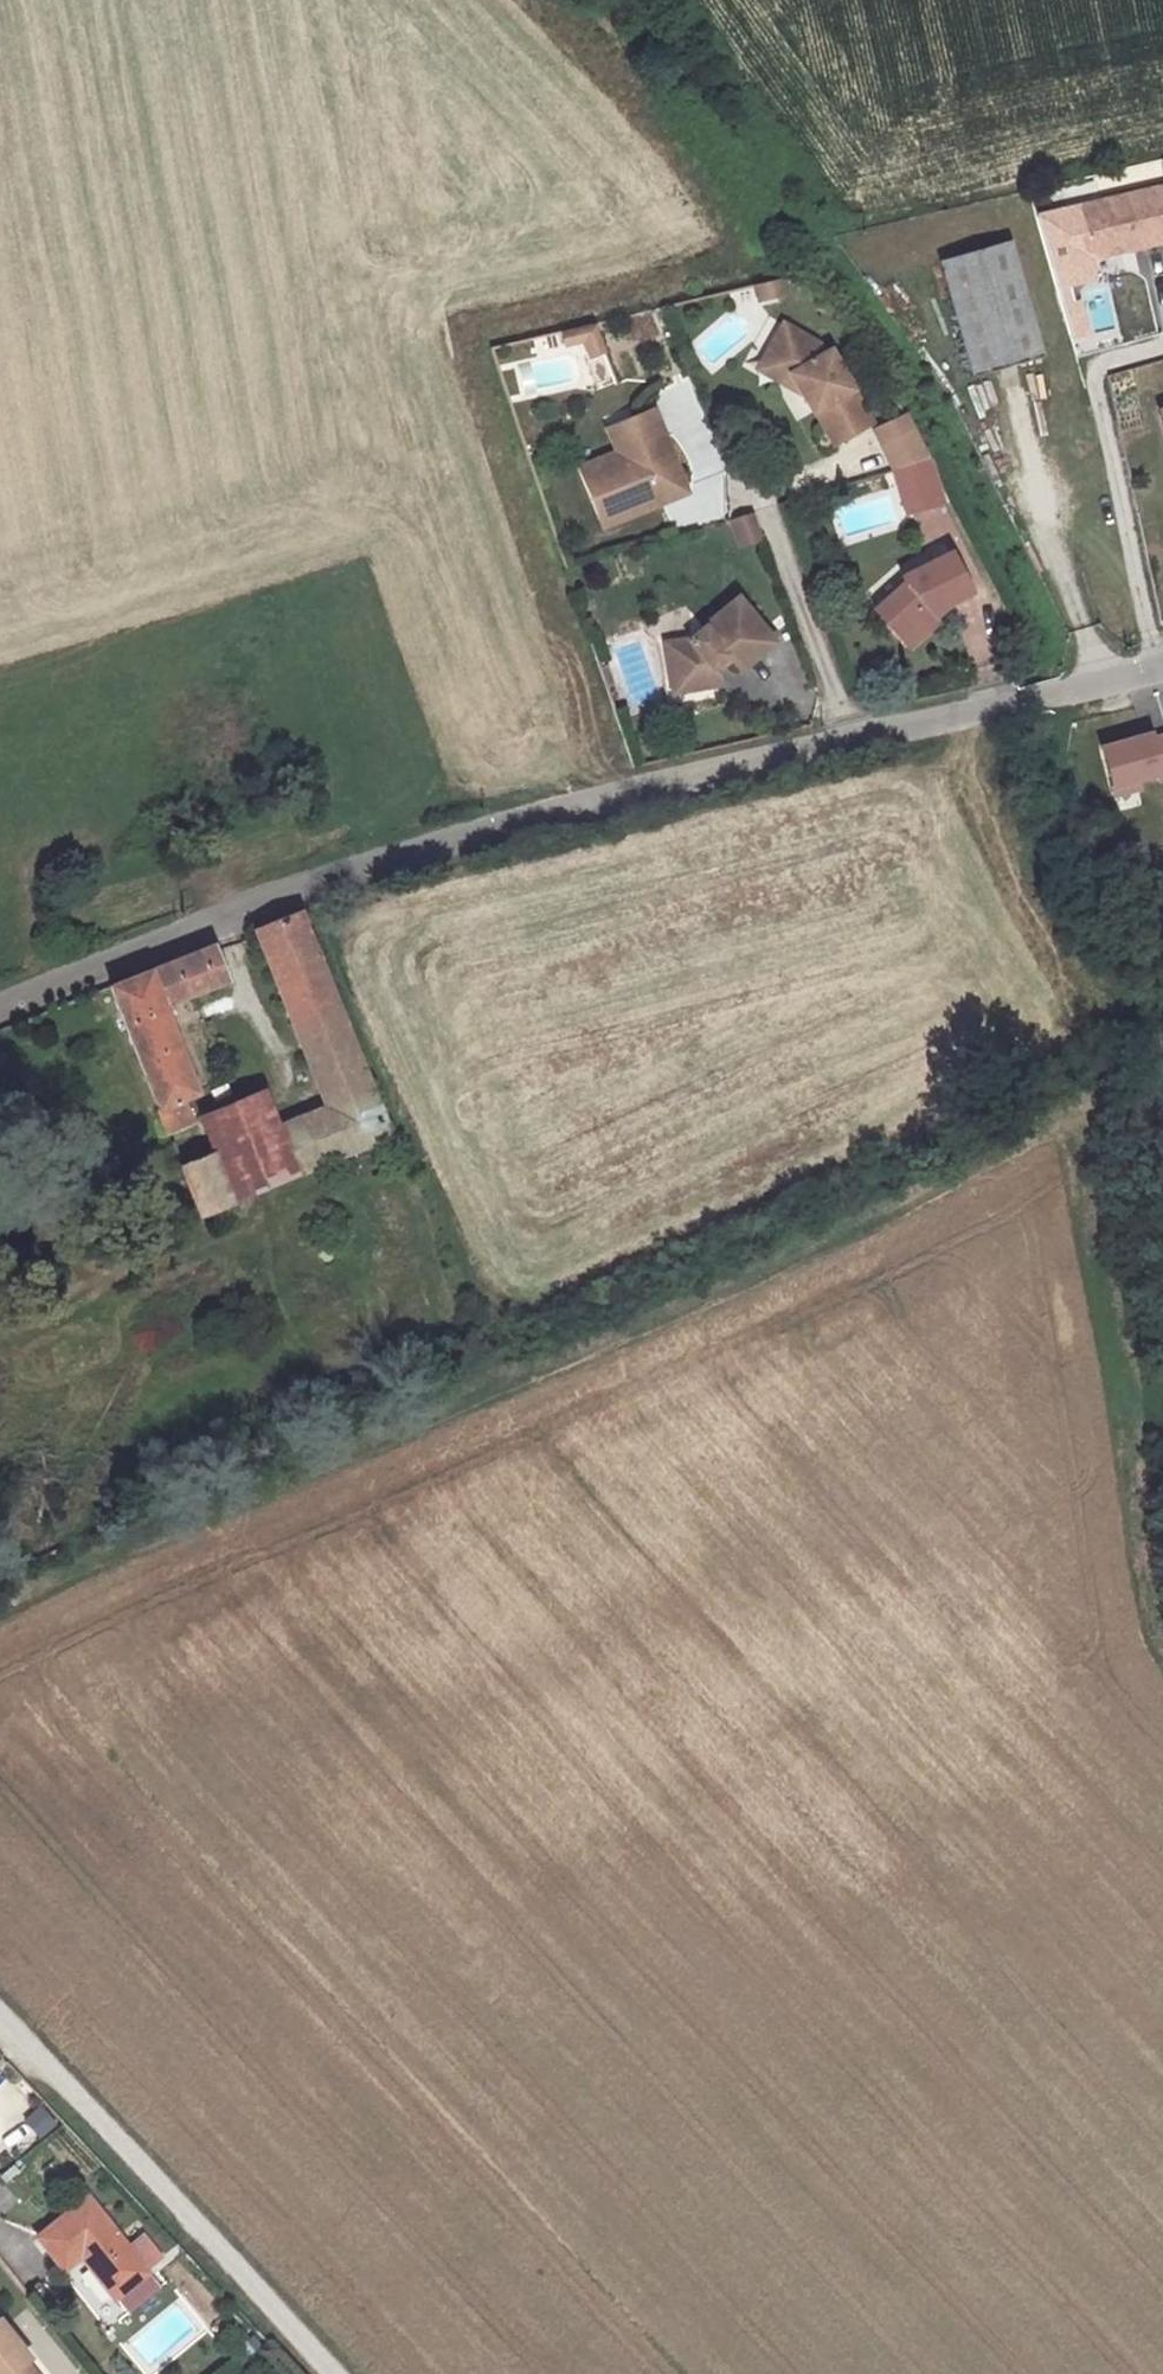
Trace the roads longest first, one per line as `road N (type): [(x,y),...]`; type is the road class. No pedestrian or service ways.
road 1 (unclassified): [(1162,663),(587,801),(232,911),(0,1006)]
road 2 (residential): [(0,2011),(331,2373)]

